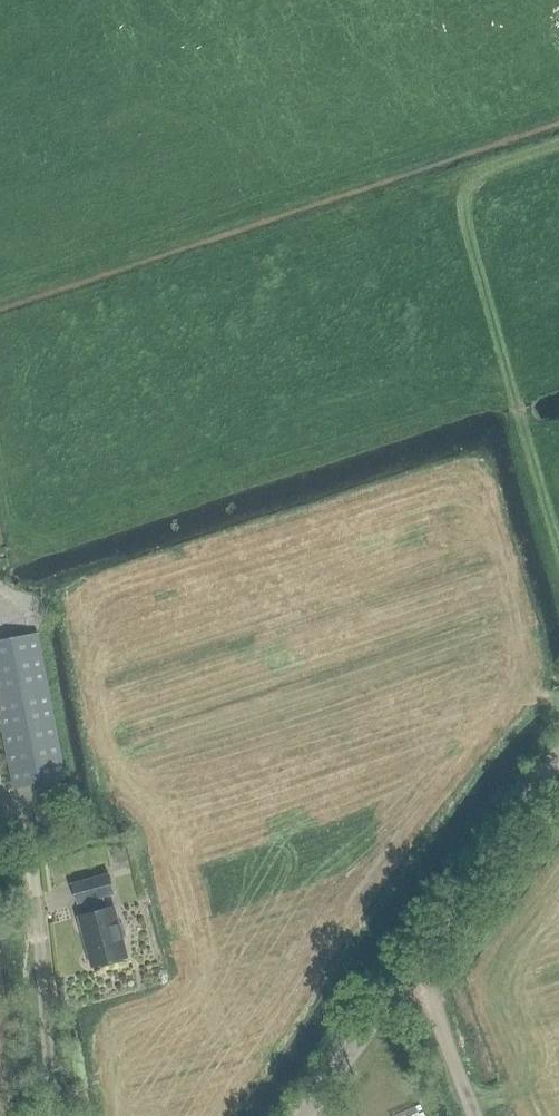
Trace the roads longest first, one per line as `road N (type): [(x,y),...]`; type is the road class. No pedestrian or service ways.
road 1 (tertiary): [(298,1115),(558,761)]
road 2 (track): [(420,951),(482,1115)]

